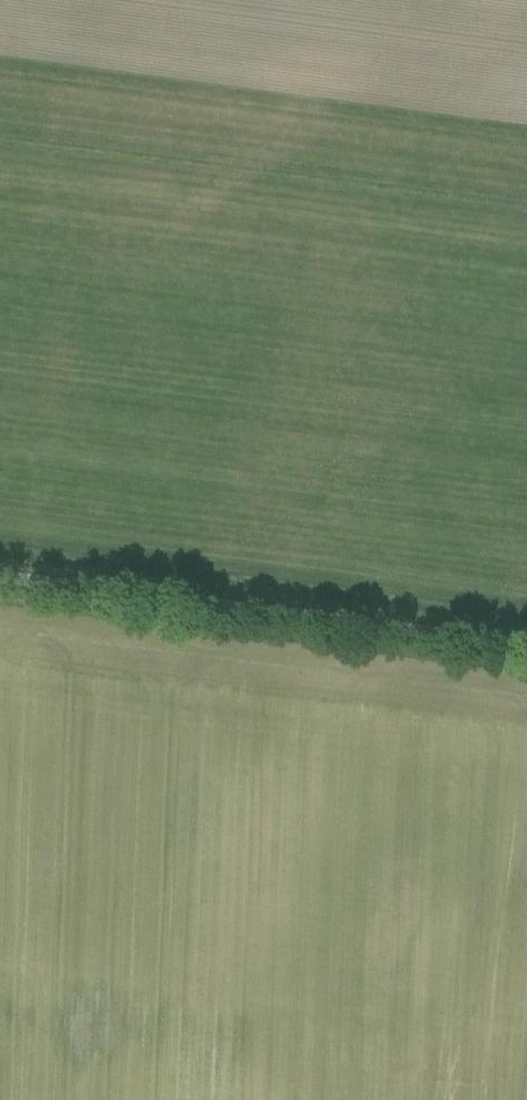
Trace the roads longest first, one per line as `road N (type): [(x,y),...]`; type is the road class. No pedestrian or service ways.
road 1 (unclassified): [(526,644),(0,577)]

